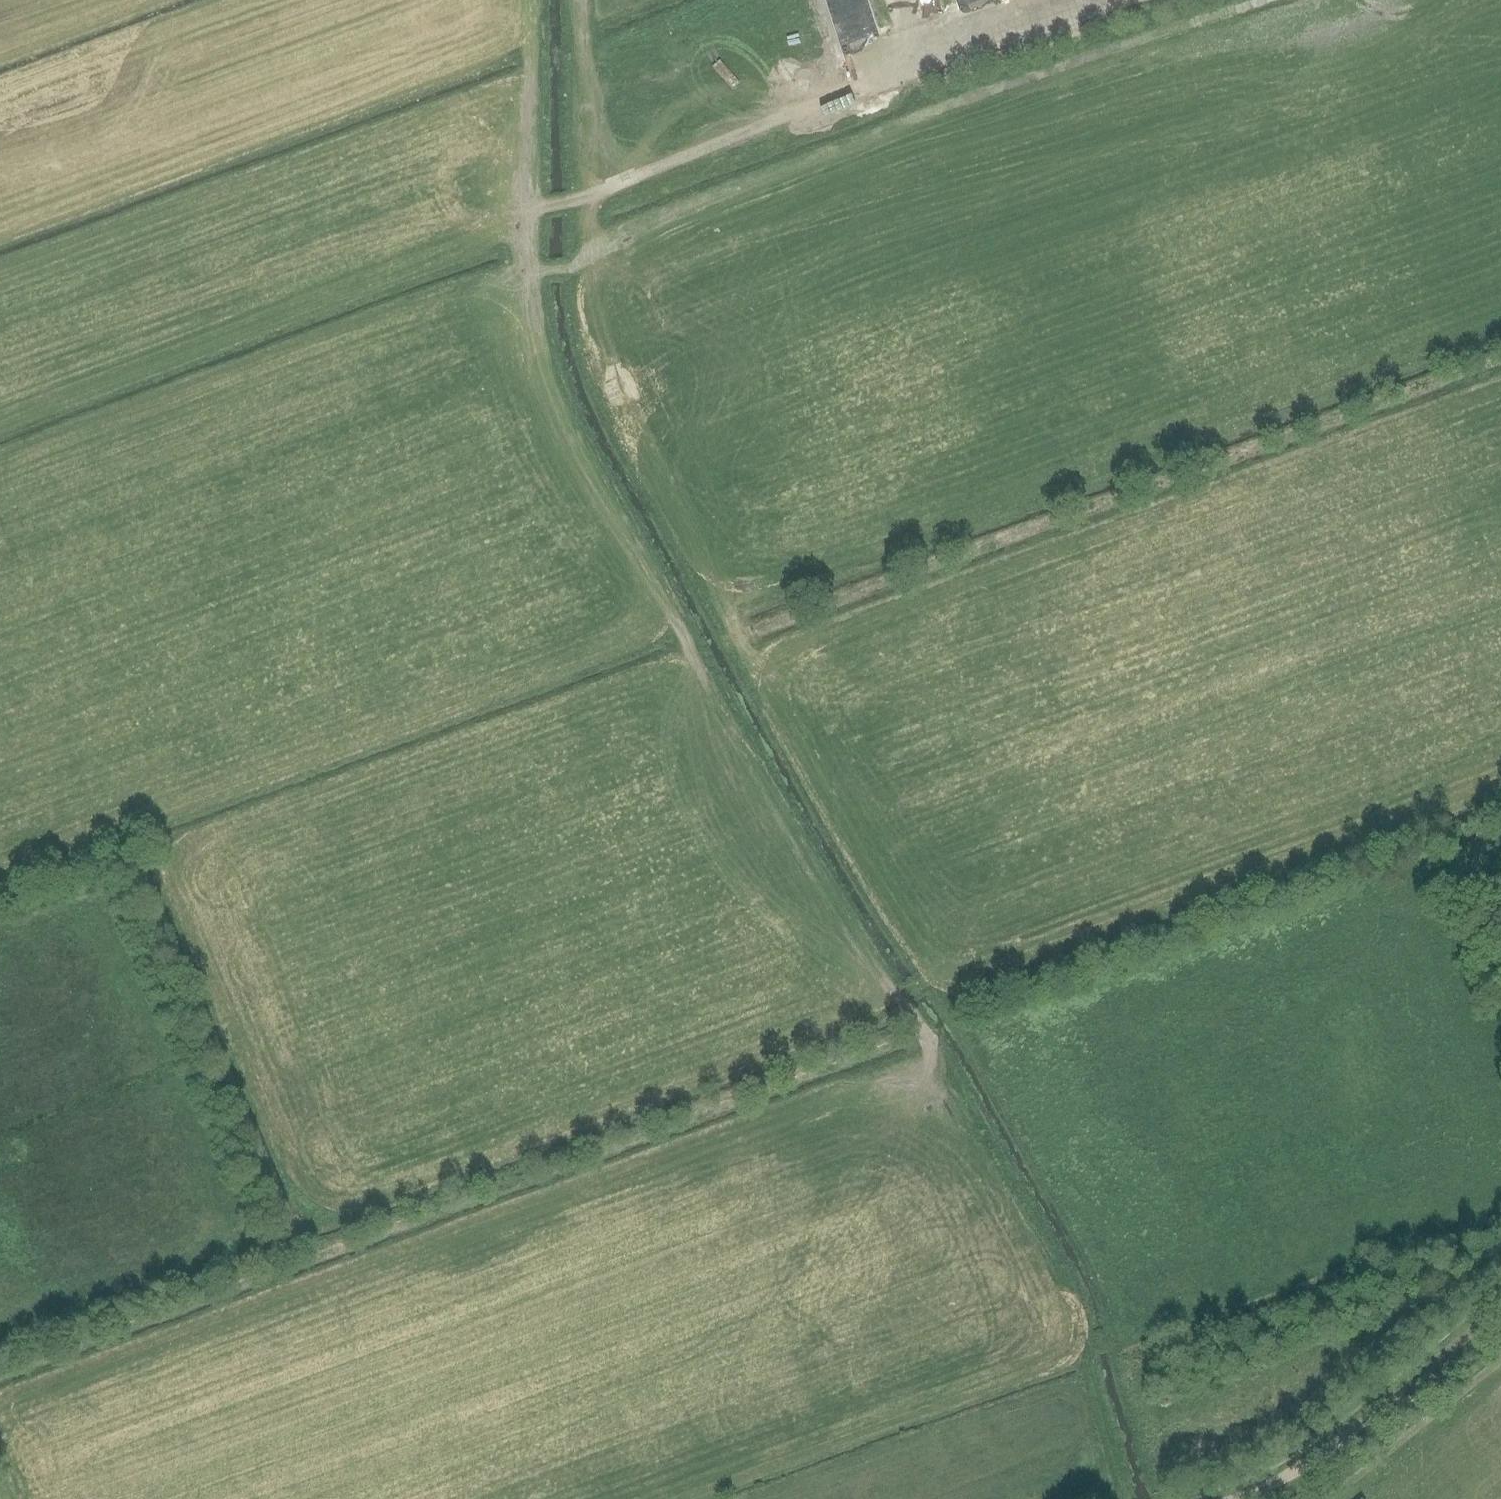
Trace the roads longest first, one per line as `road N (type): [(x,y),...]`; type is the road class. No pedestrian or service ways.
road 1 (track): [(1235,1498),(1310,1463),(1500,1310)]

